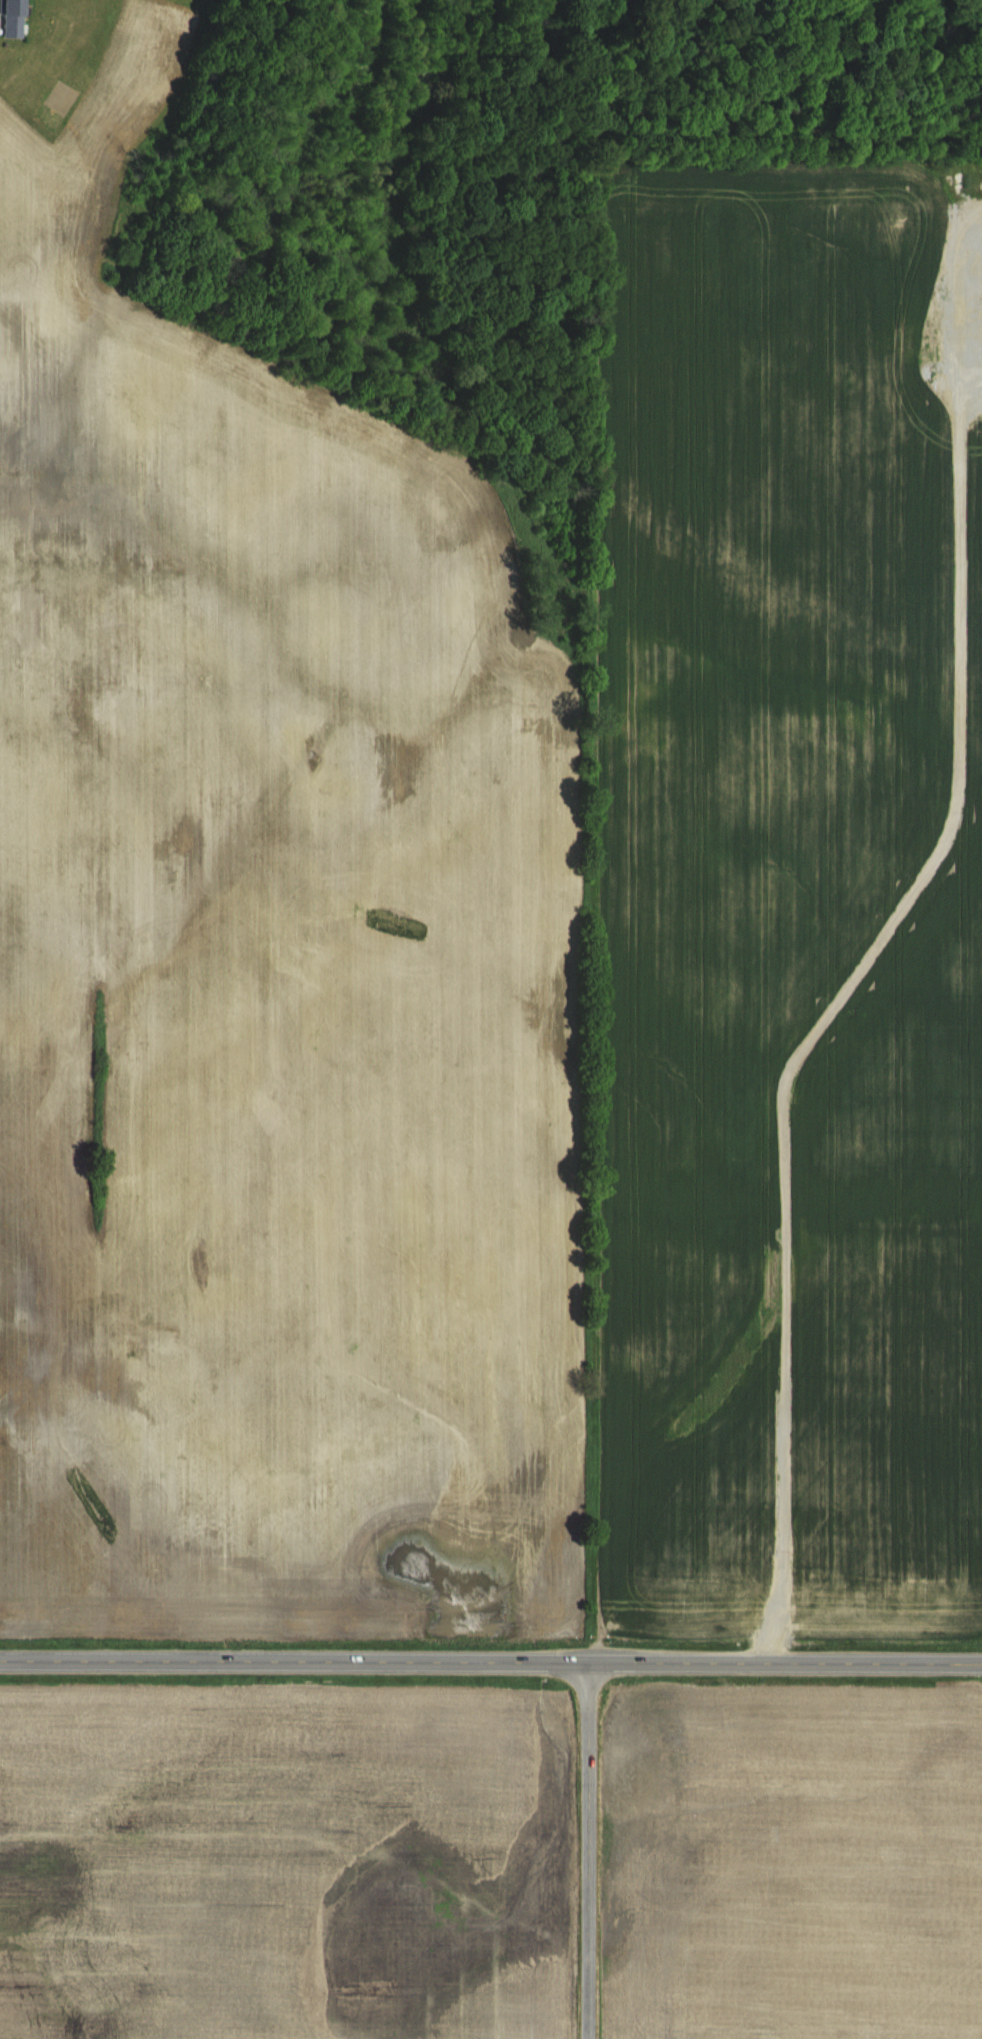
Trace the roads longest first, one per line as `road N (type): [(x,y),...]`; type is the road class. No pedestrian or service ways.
road 1 (primary): [(981,1662),(0,1659)]
road 2 (tertiary): [(581,2038),(579,1659)]

